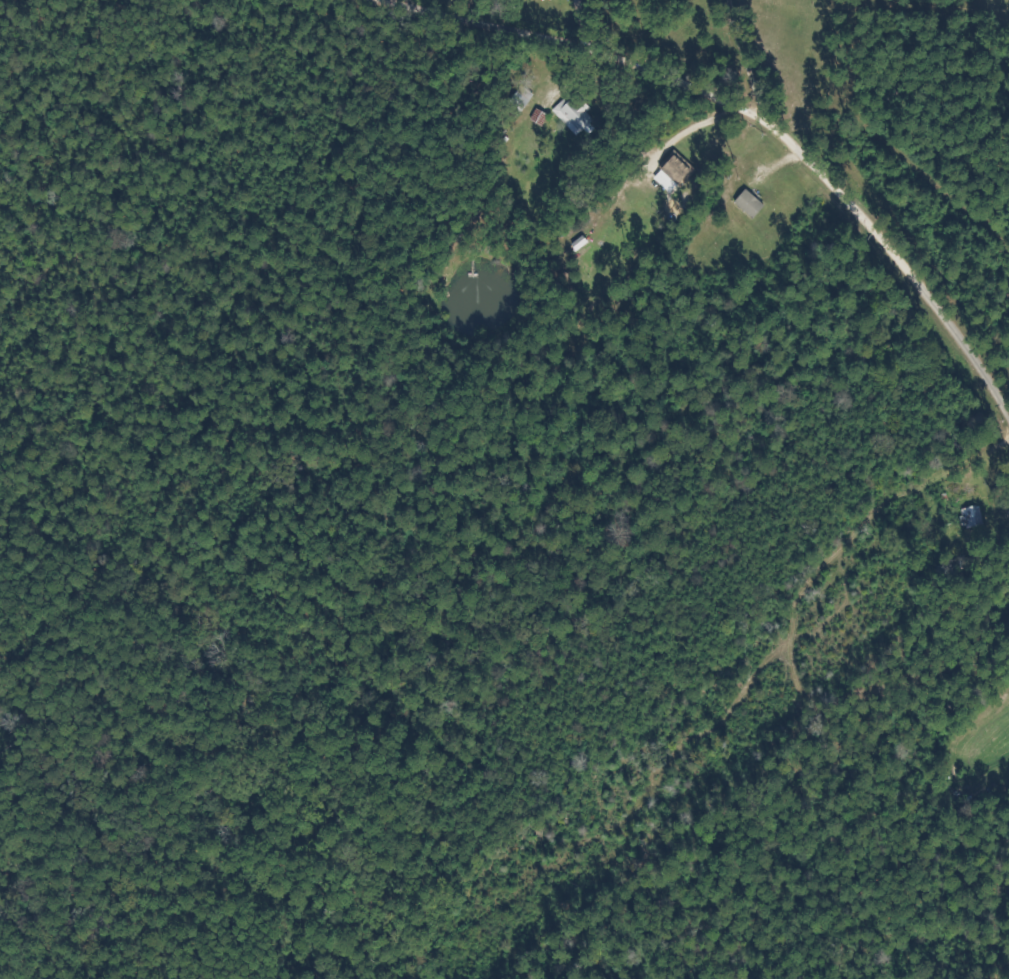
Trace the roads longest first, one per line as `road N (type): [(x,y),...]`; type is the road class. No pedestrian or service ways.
road 1 (residential): [(1008,407),(917,279),(798,150),(709,90),(390,0)]
road 2 (residential): [(759,124),(778,91),(768,0)]

